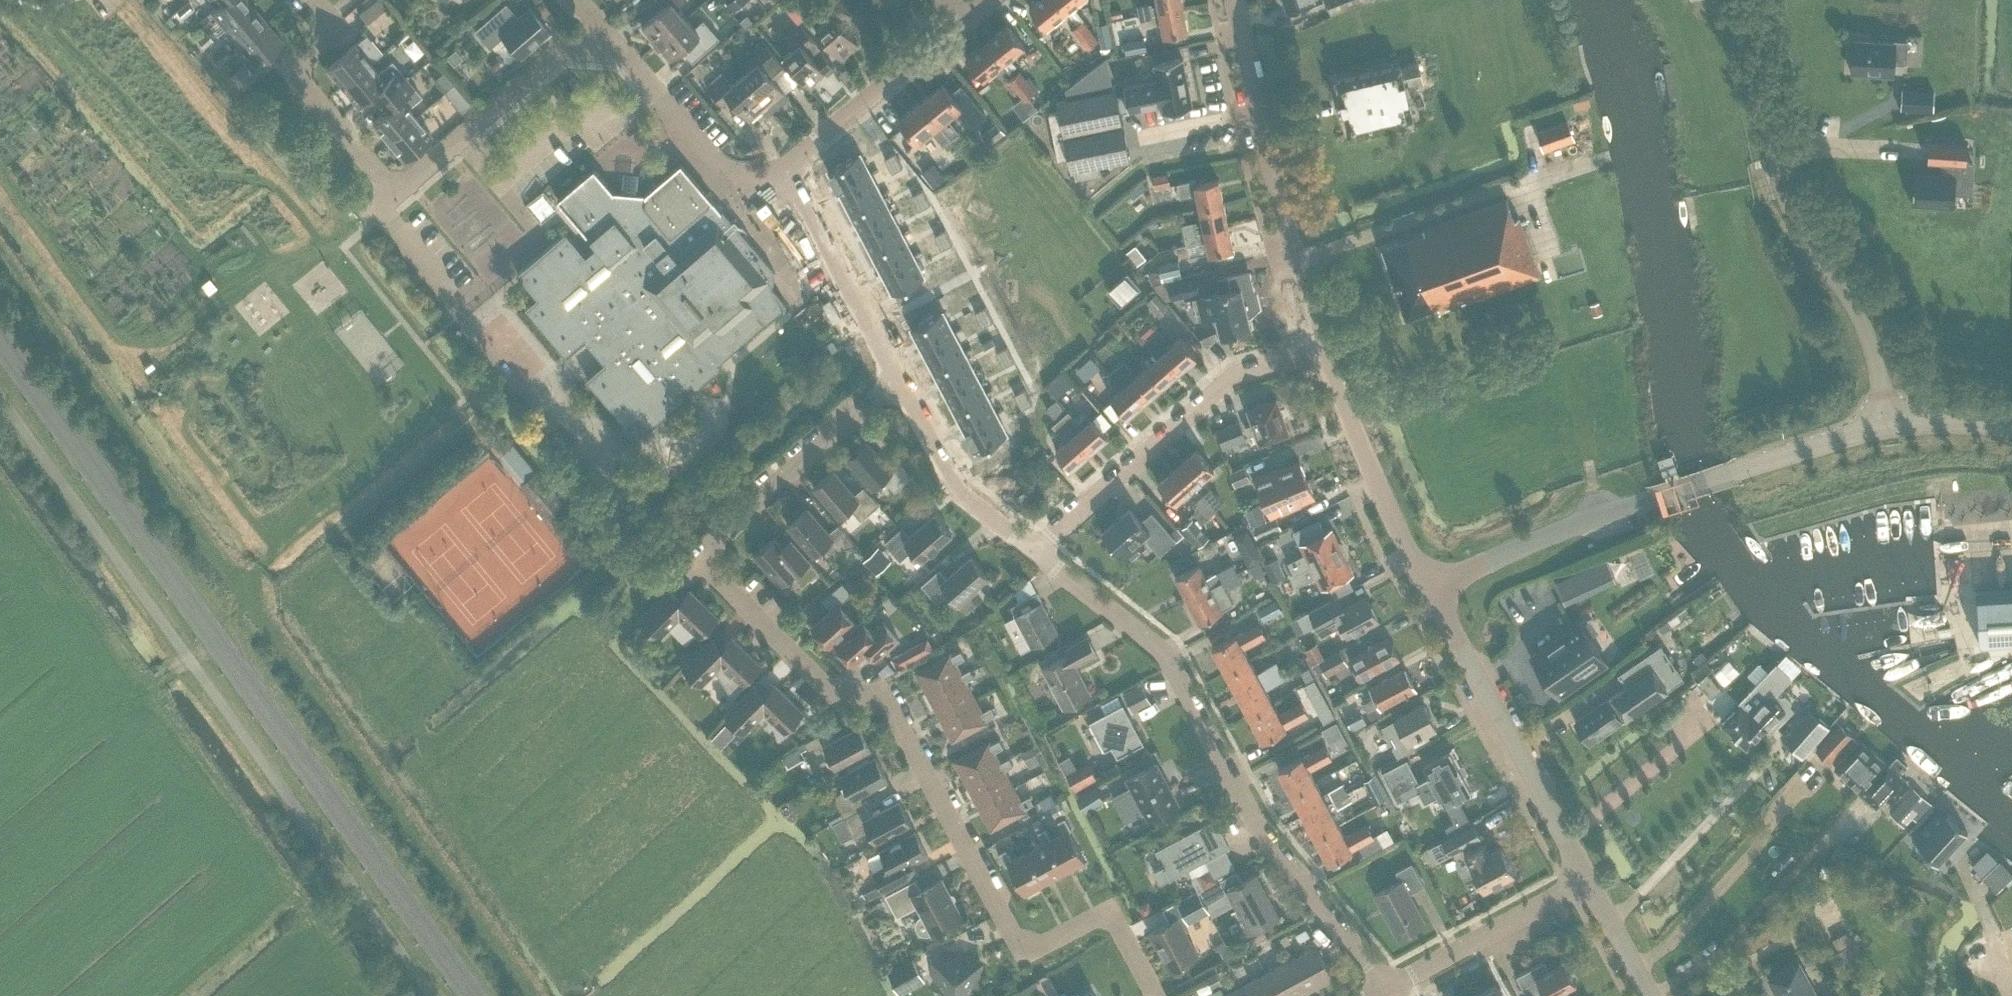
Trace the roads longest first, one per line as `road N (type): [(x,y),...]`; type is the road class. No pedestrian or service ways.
road 1 (residential): [(1156,995),(1115,916),(1029,948),(1011,937),(882,697),(835,693),(697,562),(862,416),(901,392)]
road 2 (tertiary): [(472,995),(0,340)]
road 3 (residential): [(1387,988),(1256,827),(1156,649),(1040,555)]
road 4 (residential): [(318,0),(339,25),(292,64),(397,190),(600,18)]
road 5 (unclassified): [(1430,591),(1555,533),(1891,430)]
road 6 (unclassified): [(1891,430),(1870,331),(1794,225),(1730,0)]
road 7 (tertiary): [(1323,353),(1237,0)]
road 8 (residential): [(1040,555),(1230,384),(1323,353)]
road 9 (tertiary): [(1587,880),(1430,591)]
road 10 (tertiary): [(1430,591),(1323,353)]
road 11 (residential): [(600,18),(723,166),(756,172),(787,164)]
road 12 (residential): [(901,392),(787,164)]
road 13 (residential): [(787,164),(969,19)]
road 14 (residential): [(1387,988),(1587,880)]
road 15 (residential): [(1040,555),(958,489),(901,392)]
road 16 (track): [(344,242),(260,242),(215,266)]
road 17 (tertiary): [(1649,995),(1587,880)]
road 18 (unclassified): [(1891,430),(2011,427)]

